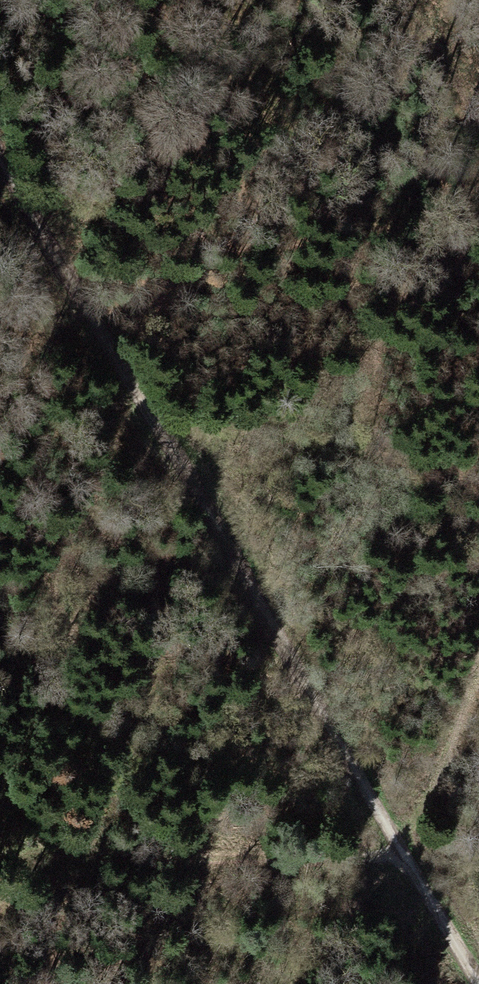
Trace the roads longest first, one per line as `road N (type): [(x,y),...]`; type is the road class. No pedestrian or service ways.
road 1 (track): [(0,161),(477,983)]
road 2 (track): [(406,861),(478,653)]

